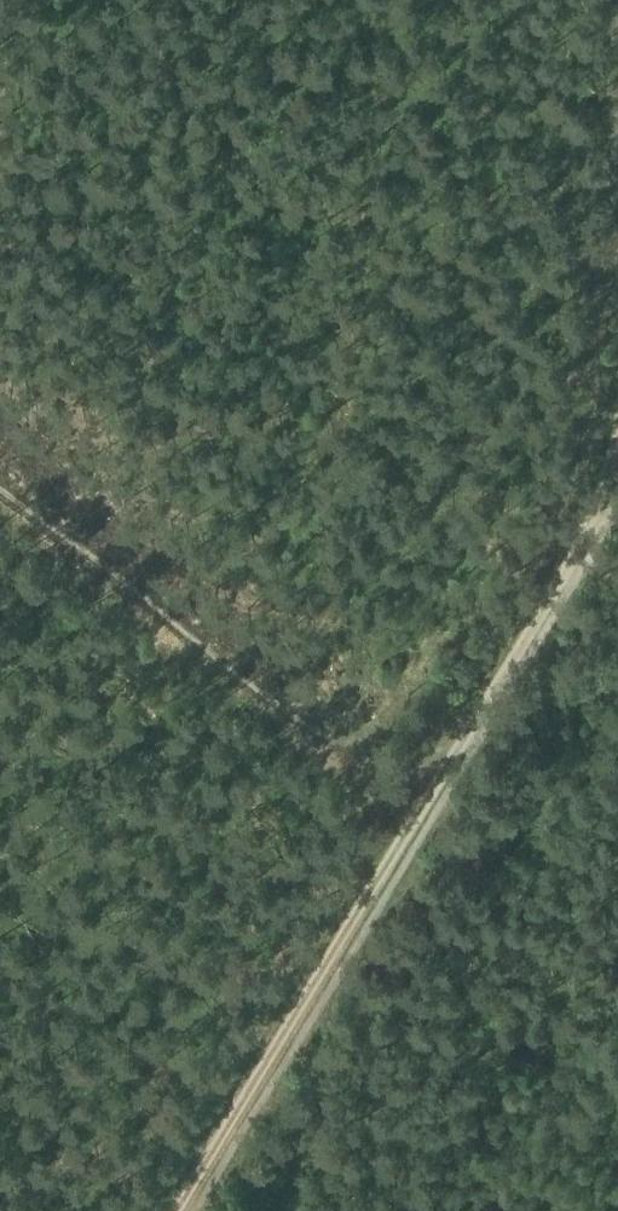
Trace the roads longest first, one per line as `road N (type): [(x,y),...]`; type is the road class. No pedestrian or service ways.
road 1 (track): [(176,1210),(576,535),(613,446),(617,376)]
road 2 (track): [(430,792),(311,734),(0,498)]

